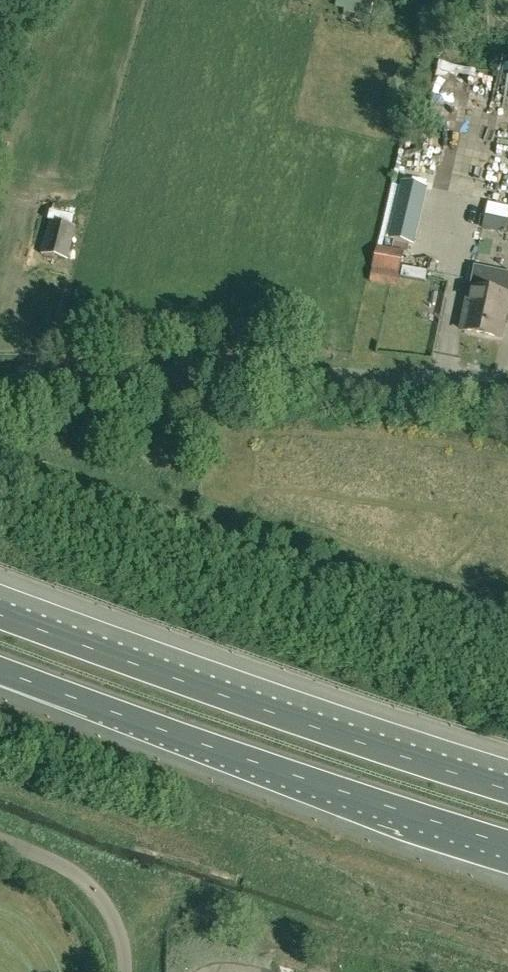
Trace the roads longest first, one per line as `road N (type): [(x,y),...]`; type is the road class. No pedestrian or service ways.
road 1 (motorway): [(507,790),(0,614)]
road 2 (motorway): [(0,670),(507,843)]
road 3 (unclassified): [(507,391),(307,372),(0,384)]
road 4 (unclassified): [(125,971),(113,919),(92,889),(0,843)]

